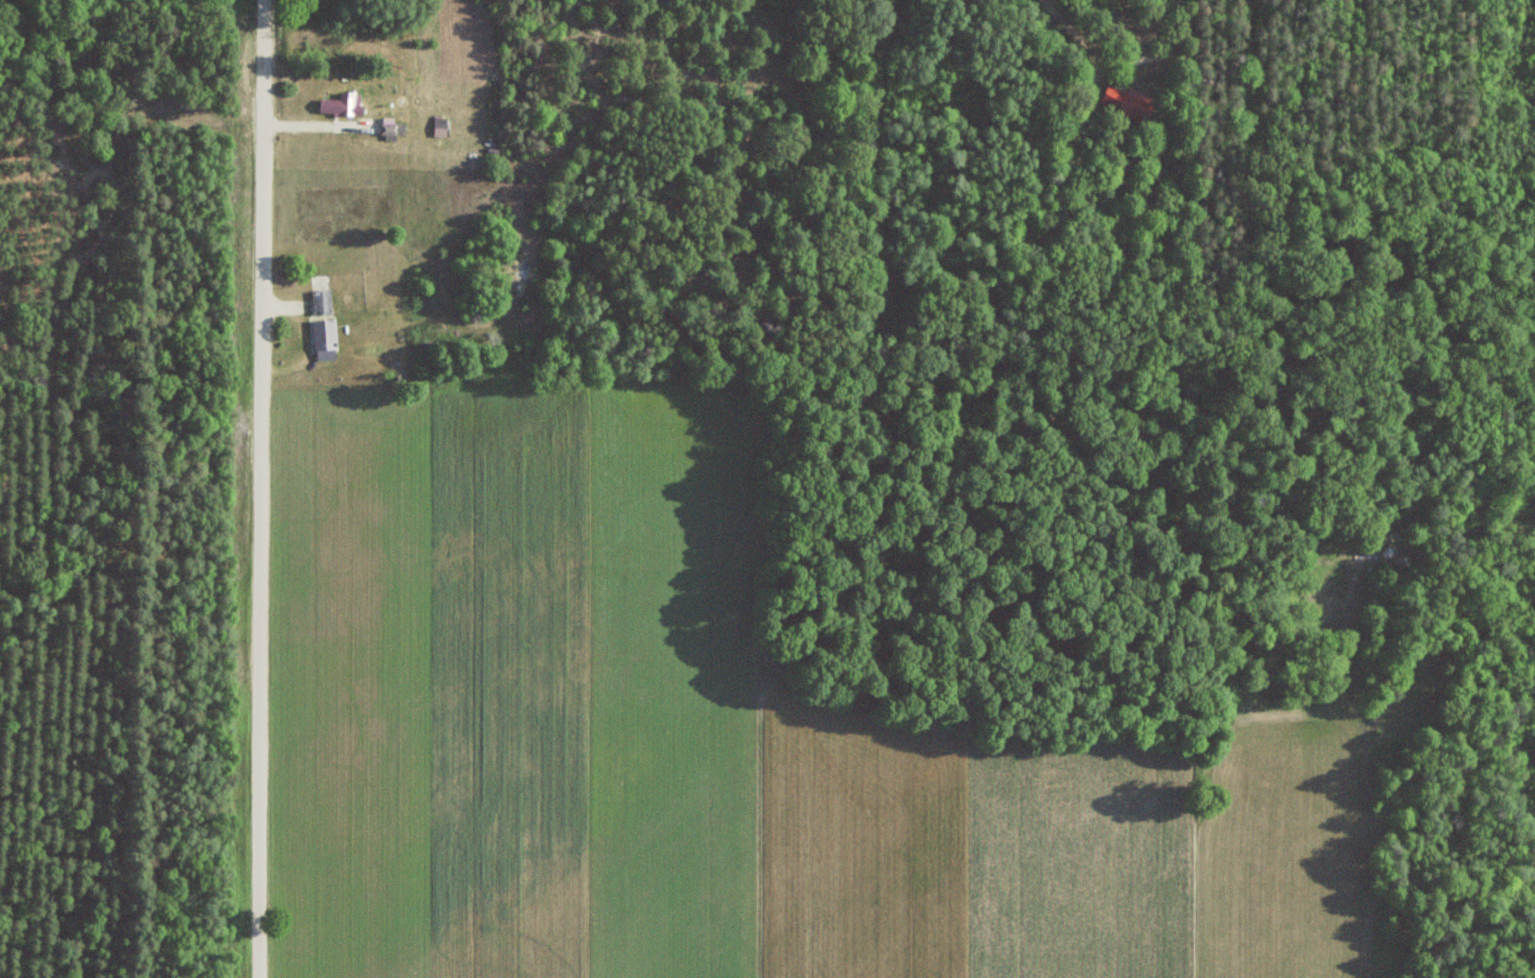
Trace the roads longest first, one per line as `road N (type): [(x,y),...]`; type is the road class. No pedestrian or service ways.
road 1 (residential): [(261,977),(259,0)]

